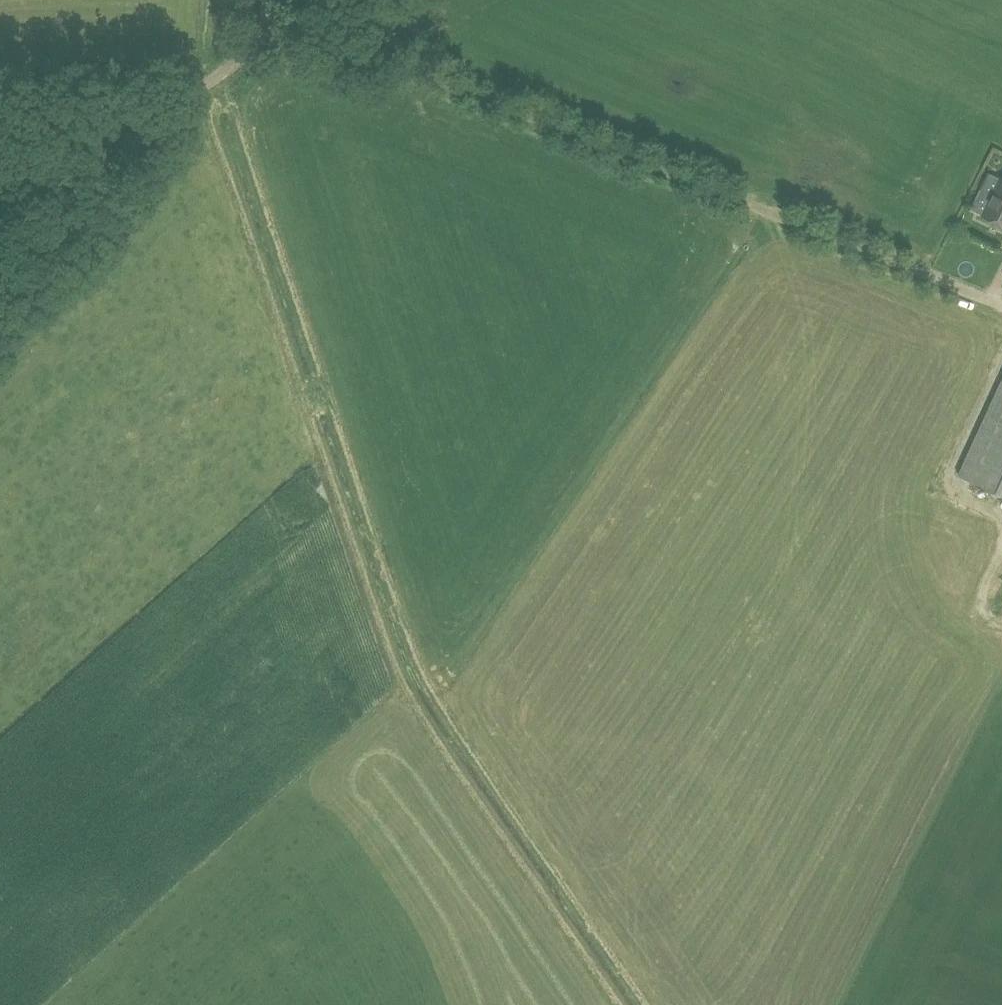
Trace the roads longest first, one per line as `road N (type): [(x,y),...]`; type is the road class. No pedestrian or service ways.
road 1 (unclassified): [(0,103),(204,82),(303,29)]
road 2 (track): [(204,82),(0,278)]

